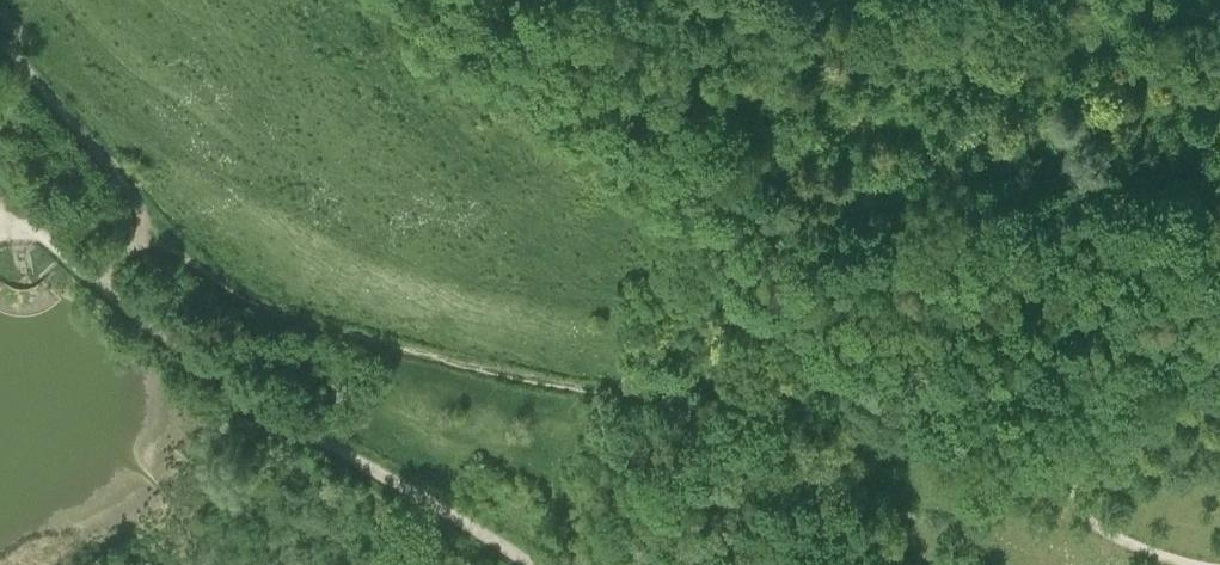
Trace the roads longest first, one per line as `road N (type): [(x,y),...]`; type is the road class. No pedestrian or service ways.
road 1 (track): [(548,564),(358,460),(51,237),(0,224)]

